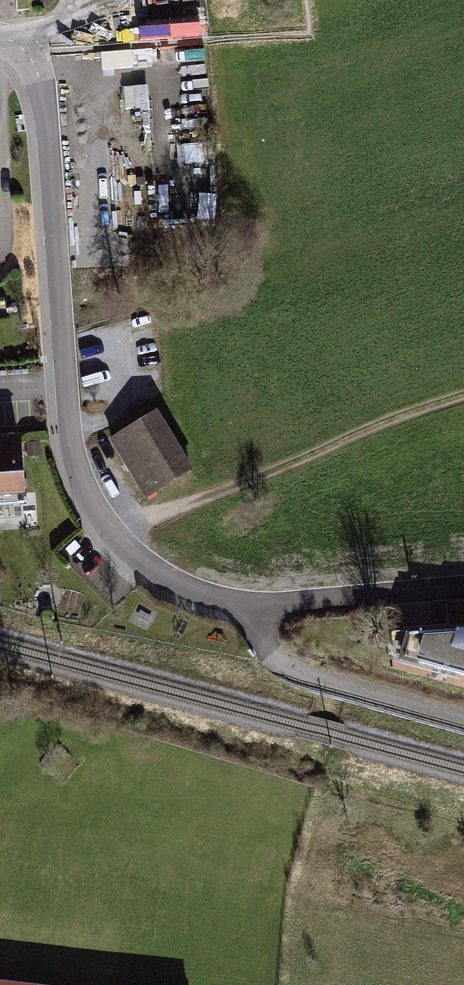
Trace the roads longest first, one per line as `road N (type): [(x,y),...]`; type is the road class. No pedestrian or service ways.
road 1 (residential): [(0,38),(16,43),(40,79),(73,453),(88,494),(144,562),(196,591),(259,609)]
road 2 (track): [(108,527),(222,494),(463,397)]
road 3 (residential): [(259,609),(267,649),(297,672),(463,722)]
road 4 (residential): [(259,609),(463,591)]

